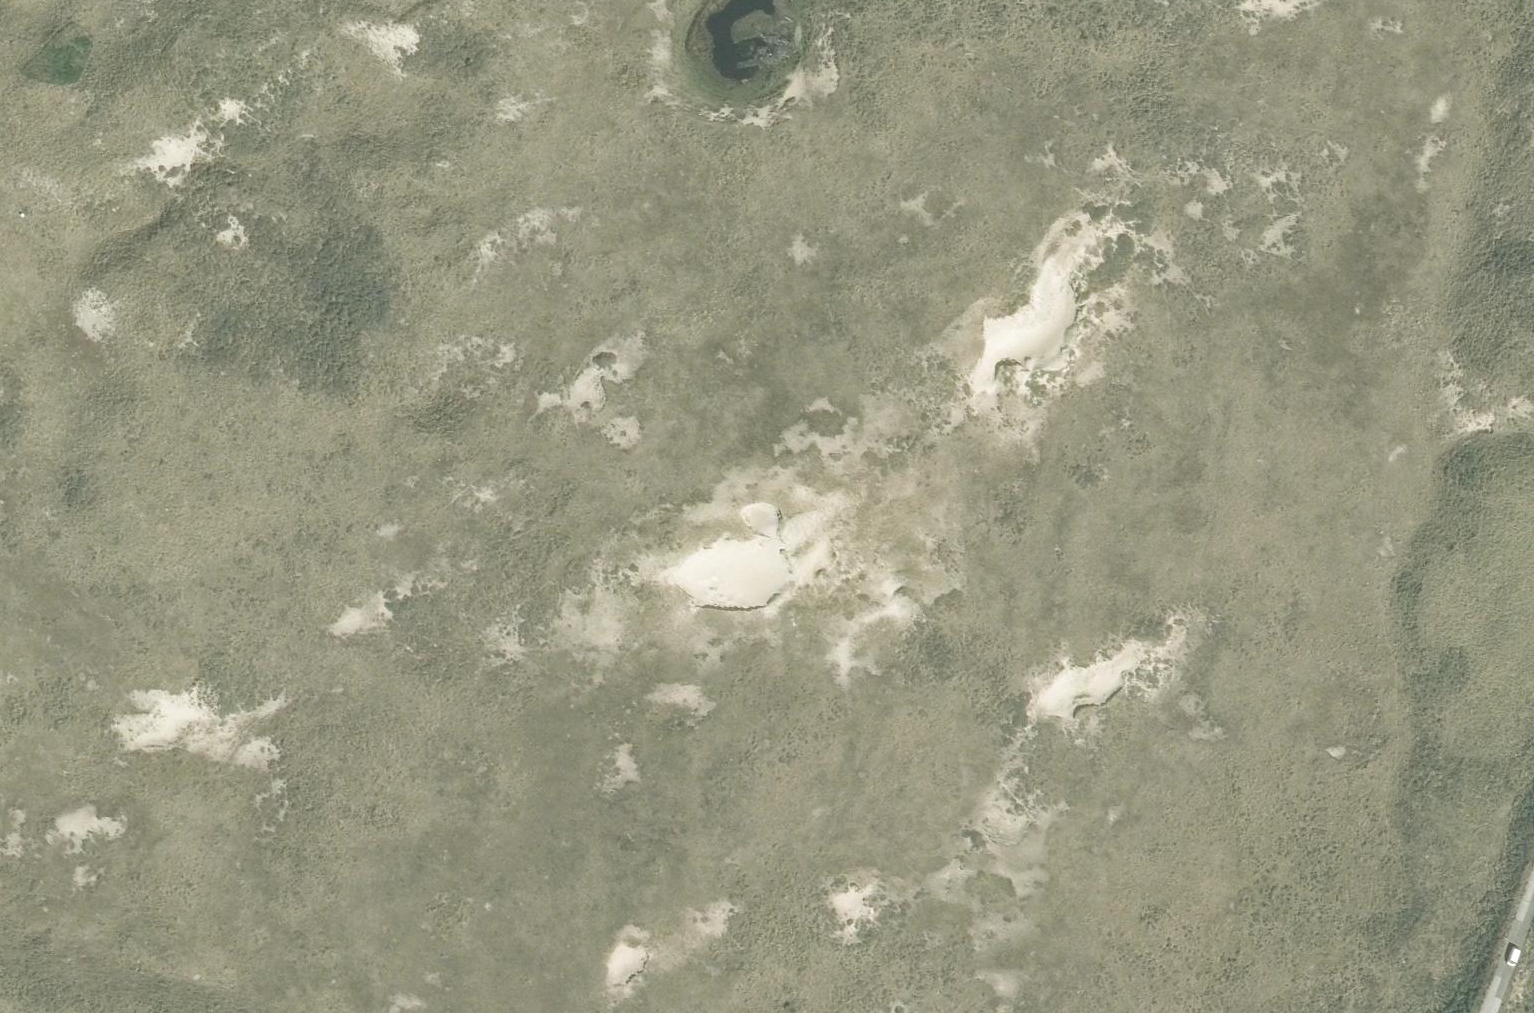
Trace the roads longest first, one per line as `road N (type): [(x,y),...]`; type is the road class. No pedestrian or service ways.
road 1 (track): [(1483,1012),(1533,889)]

